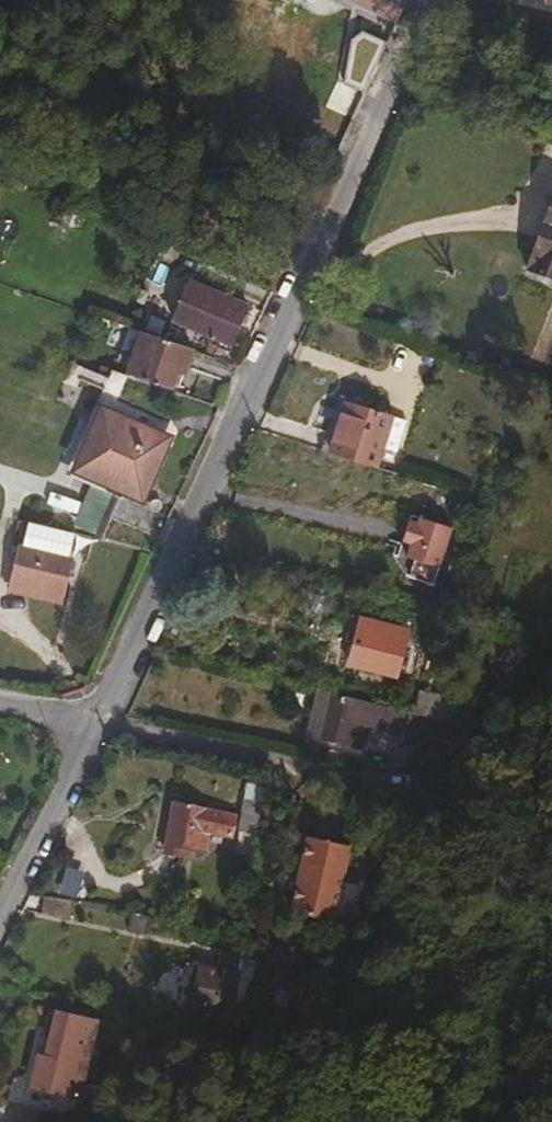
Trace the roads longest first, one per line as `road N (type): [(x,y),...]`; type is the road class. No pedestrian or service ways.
road 1 (residential): [(427,0),(95,726)]
road 2 (track): [(551,666),(435,779),(95,726)]
road 3 (residential): [(95,726),(0,918)]

